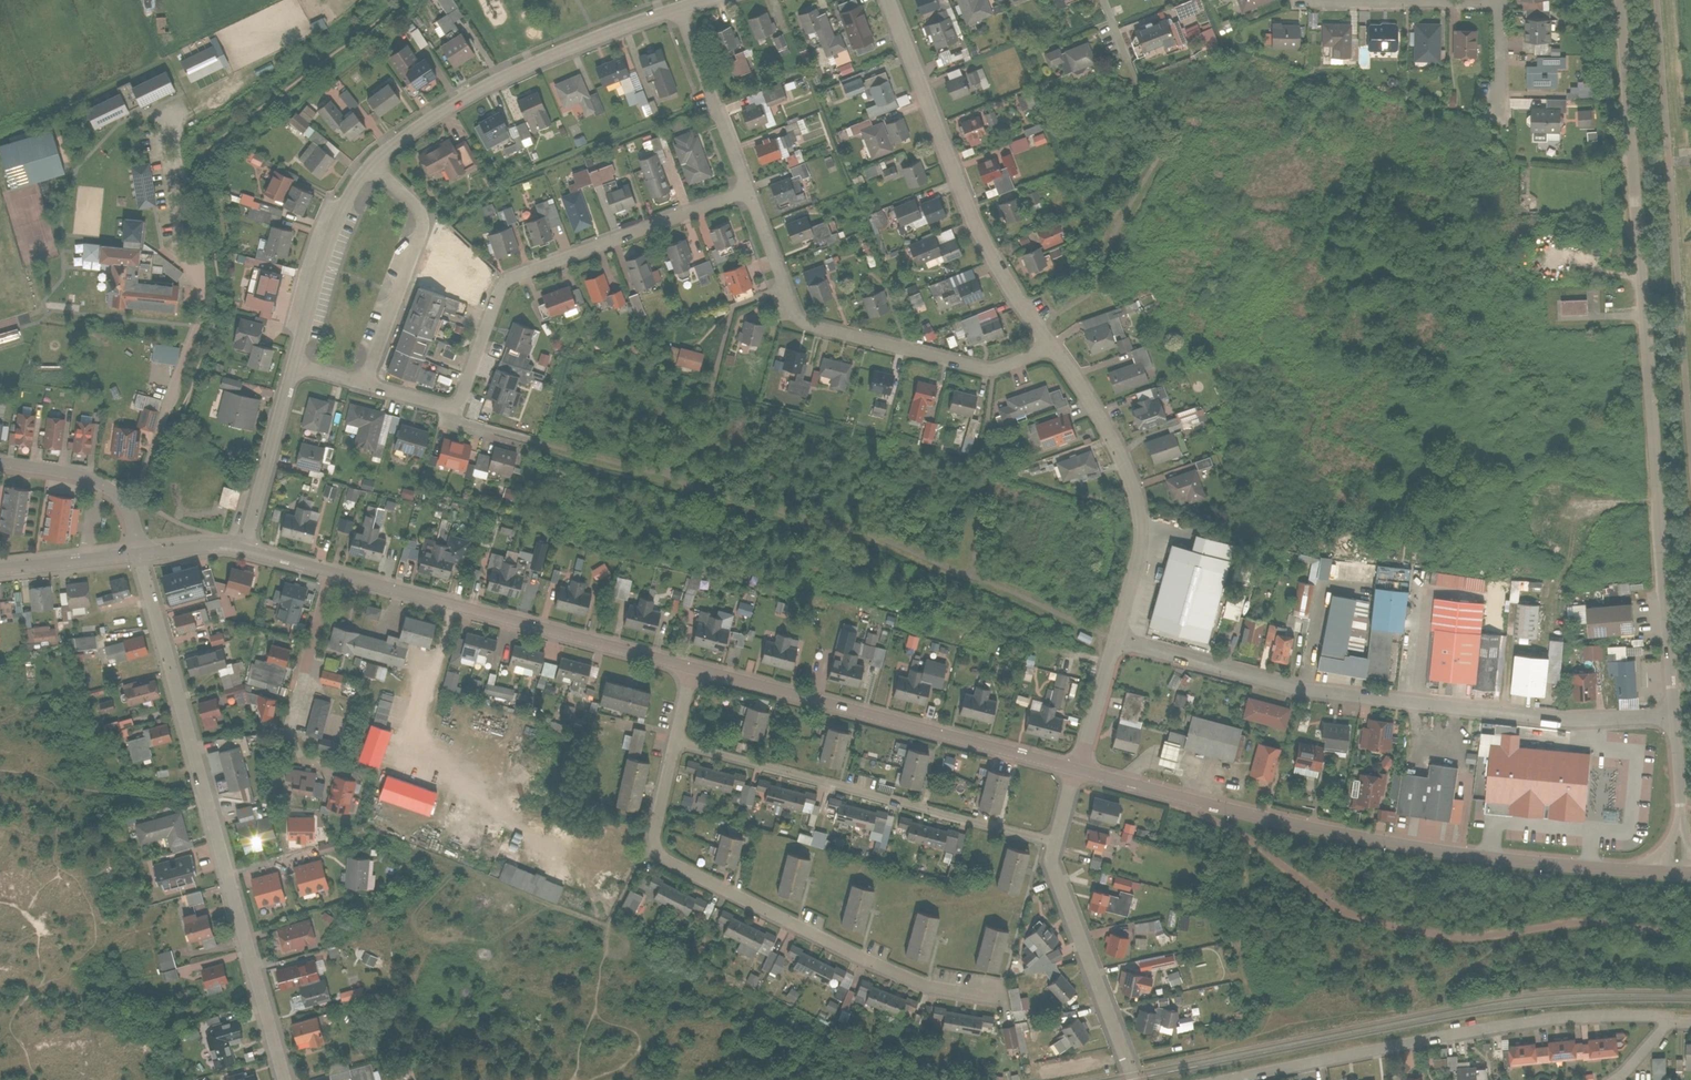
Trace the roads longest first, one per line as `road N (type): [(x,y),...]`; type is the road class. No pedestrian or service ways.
road 1 (unclassified): [(1675,716),(1620,0)]
road 2 (residential): [(1656,874),(1367,841),(1077,772)]
road 3 (residential): [(1675,716),(1566,720),(1304,690),(1115,644)]
road 4 (residential): [(293,366),(455,413),(504,285),(745,189)]
road 5 (residential): [(293,366),(339,220),(371,164),(472,96),(677,11)]
road 6 (residential): [(139,555),(285,1079)]
road 7 (residential): [(675,744),(651,842),(665,863),(902,979),(997,1004)]
road 8 (residential): [(1676,1021),(1662,1012),(1558,1016),(1231,1079)]
road 9 (residential): [(1052,349),(991,371),(810,327),(794,316),(745,189)]
road 10 (residential): [(1077,772),(693,669)]
road 11 (residential): [(675,744),(1055,846)]
road 12 (residential): [(1052,349),(977,230),(887,0)]
road 13 (residential): [(693,669),(328,573)]
road 14 (residential): [(1115,644),(1139,511),(1116,446),(1052,349)]
road 15 (residential): [(1134,1079),(1056,884),(1055,846)]
road 16 (residential): [(745,189),(677,11)]
road 17 (residential): [(242,549),(293,366)]
road 18 (residential): [(1310,0),(1499,3)]
road 19 (residential): [(139,555),(127,508),(108,488),(0,465)]
road 20 (residential): [(328,573),(287,729)]
road 21 (residential): [(0,571),(139,555)]
road 22 (residential): [(1077,772),(1115,644)]

